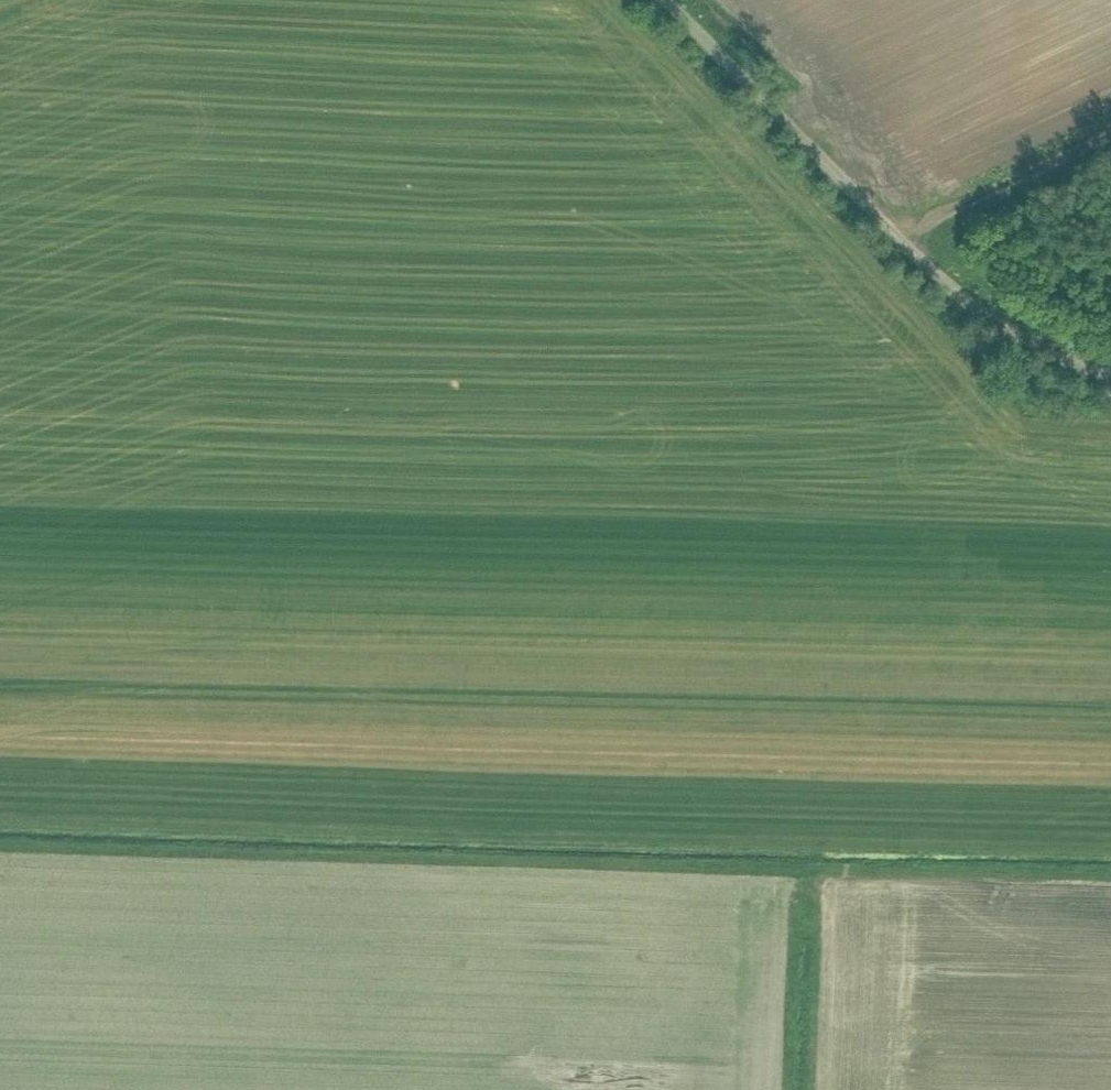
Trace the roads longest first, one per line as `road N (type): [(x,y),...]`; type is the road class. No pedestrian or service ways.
road 1 (unclassified): [(664,0),(962,295),(997,321),(1110,372)]
road 2 (track): [(906,246),(1110,147)]

